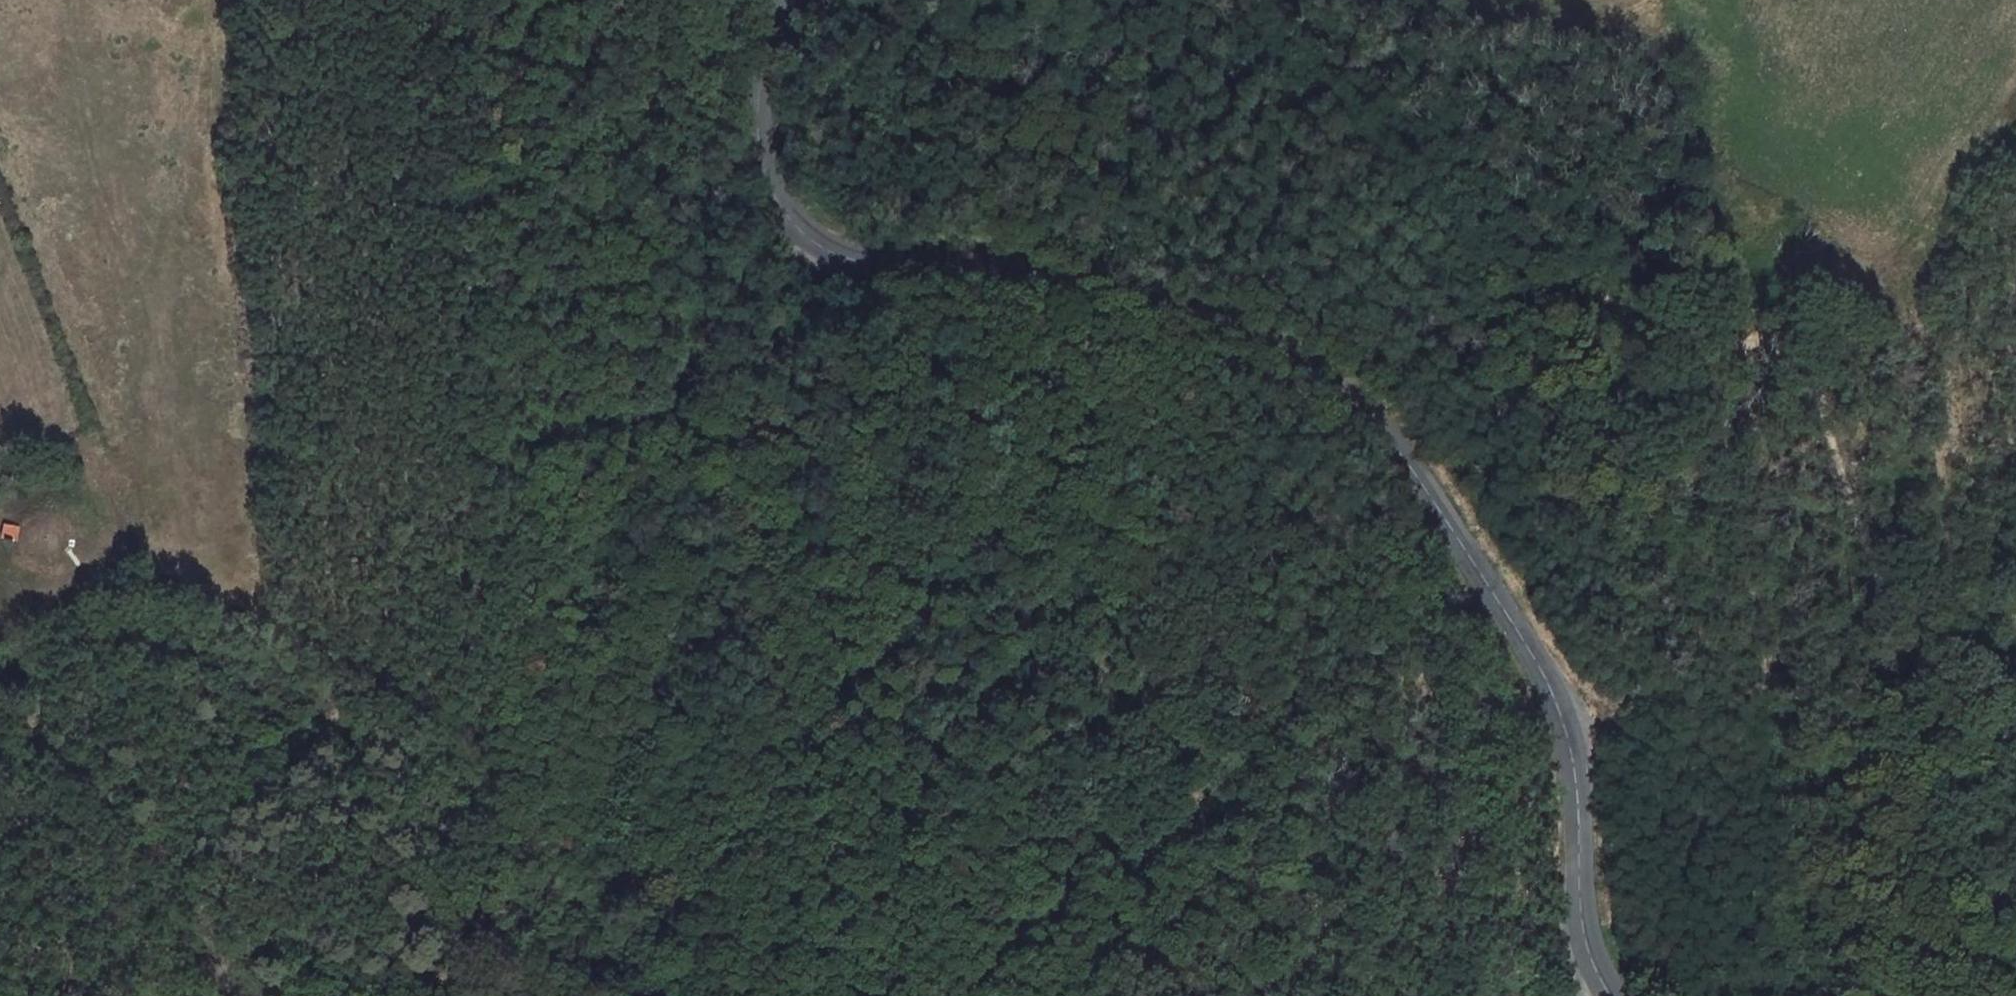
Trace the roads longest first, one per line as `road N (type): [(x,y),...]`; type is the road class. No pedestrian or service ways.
road 1 (tertiary): [(1622,995),(1594,965),(1578,737),(1405,452),(1274,353),(1108,298),(868,277),(803,237),(766,150),(798,0)]
road 2 (track): [(2015,687),(1930,625),(1806,372),(1764,342),(1631,296),(1506,168),(1304,44),(1246,24),(1233,0)]
road 3 (track): [(0,690),(203,924),(137,995)]

